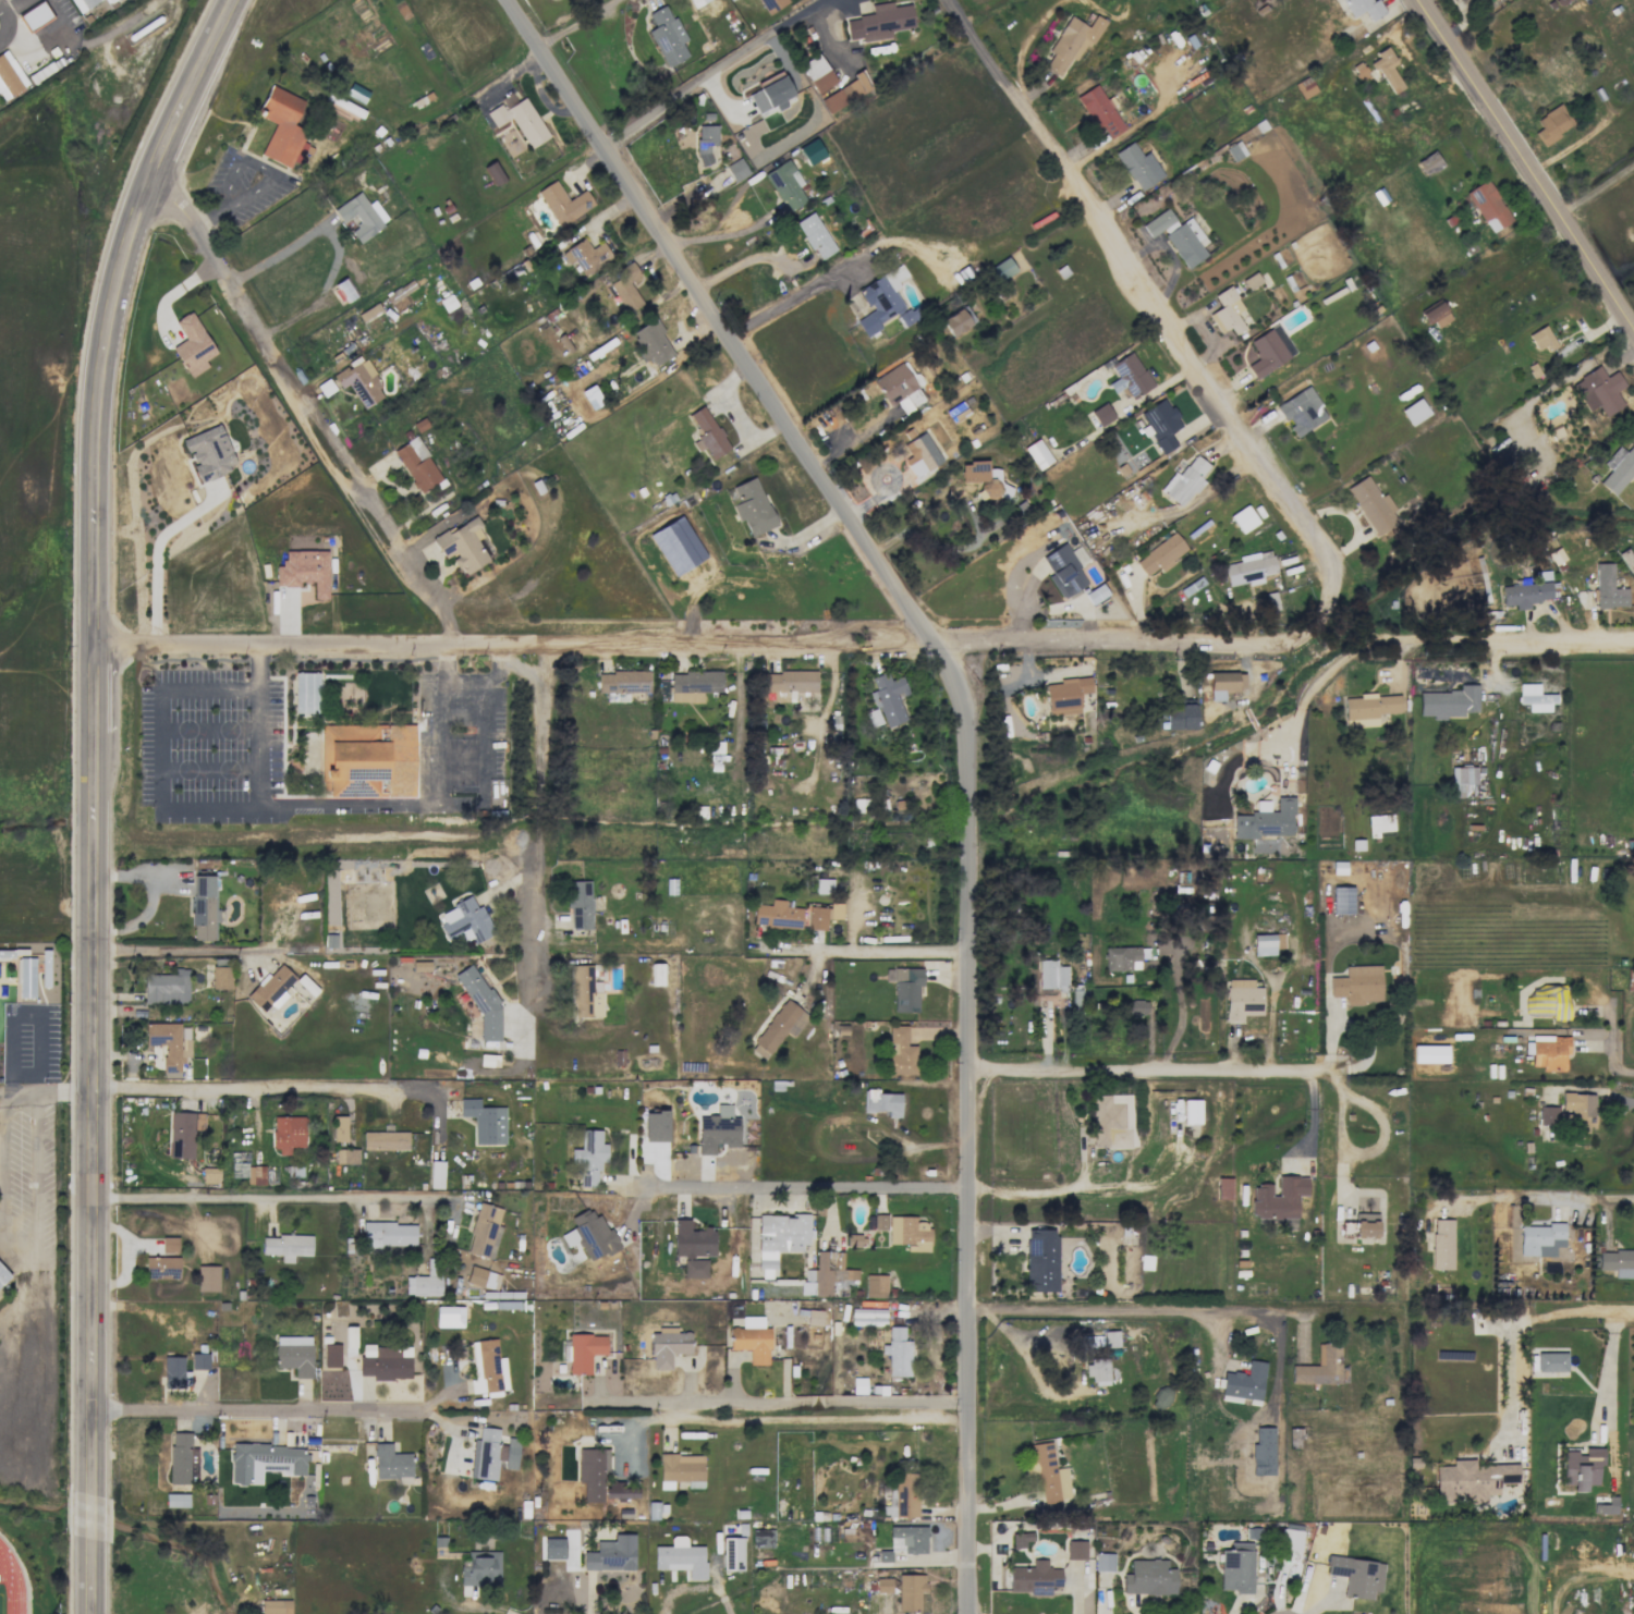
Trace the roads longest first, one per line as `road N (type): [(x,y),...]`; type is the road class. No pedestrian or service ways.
road 1 (secondary): [(233,0),(144,188),(119,266),(96,400),(98,1410),(89,1613)]
road 2 (residential): [(931,638),(953,671),(968,737),(968,1613)]
road 3 (residential): [(931,638),(97,643)]
road 4 (residential): [(950,0),(1332,575),(1327,615),(1296,637)]
road 5 (residential): [(508,0),(931,638)]
road 6 (residential): [(144,188),(183,212),(464,645)]
road 7 (residential): [(1419,0),(1633,330)]
road 8 (residential): [(1296,637),(931,638)]
road 9 (residential): [(1319,1069),(968,1071)]
road 10 (residential): [(98,1088),(424,1091)]
road 11 (residential): [(422,1413),(98,1410)]
road 12 (residential): [(968,1405),(700,1405)]
road 13 (residential): [(1633,638),(1376,639)]

